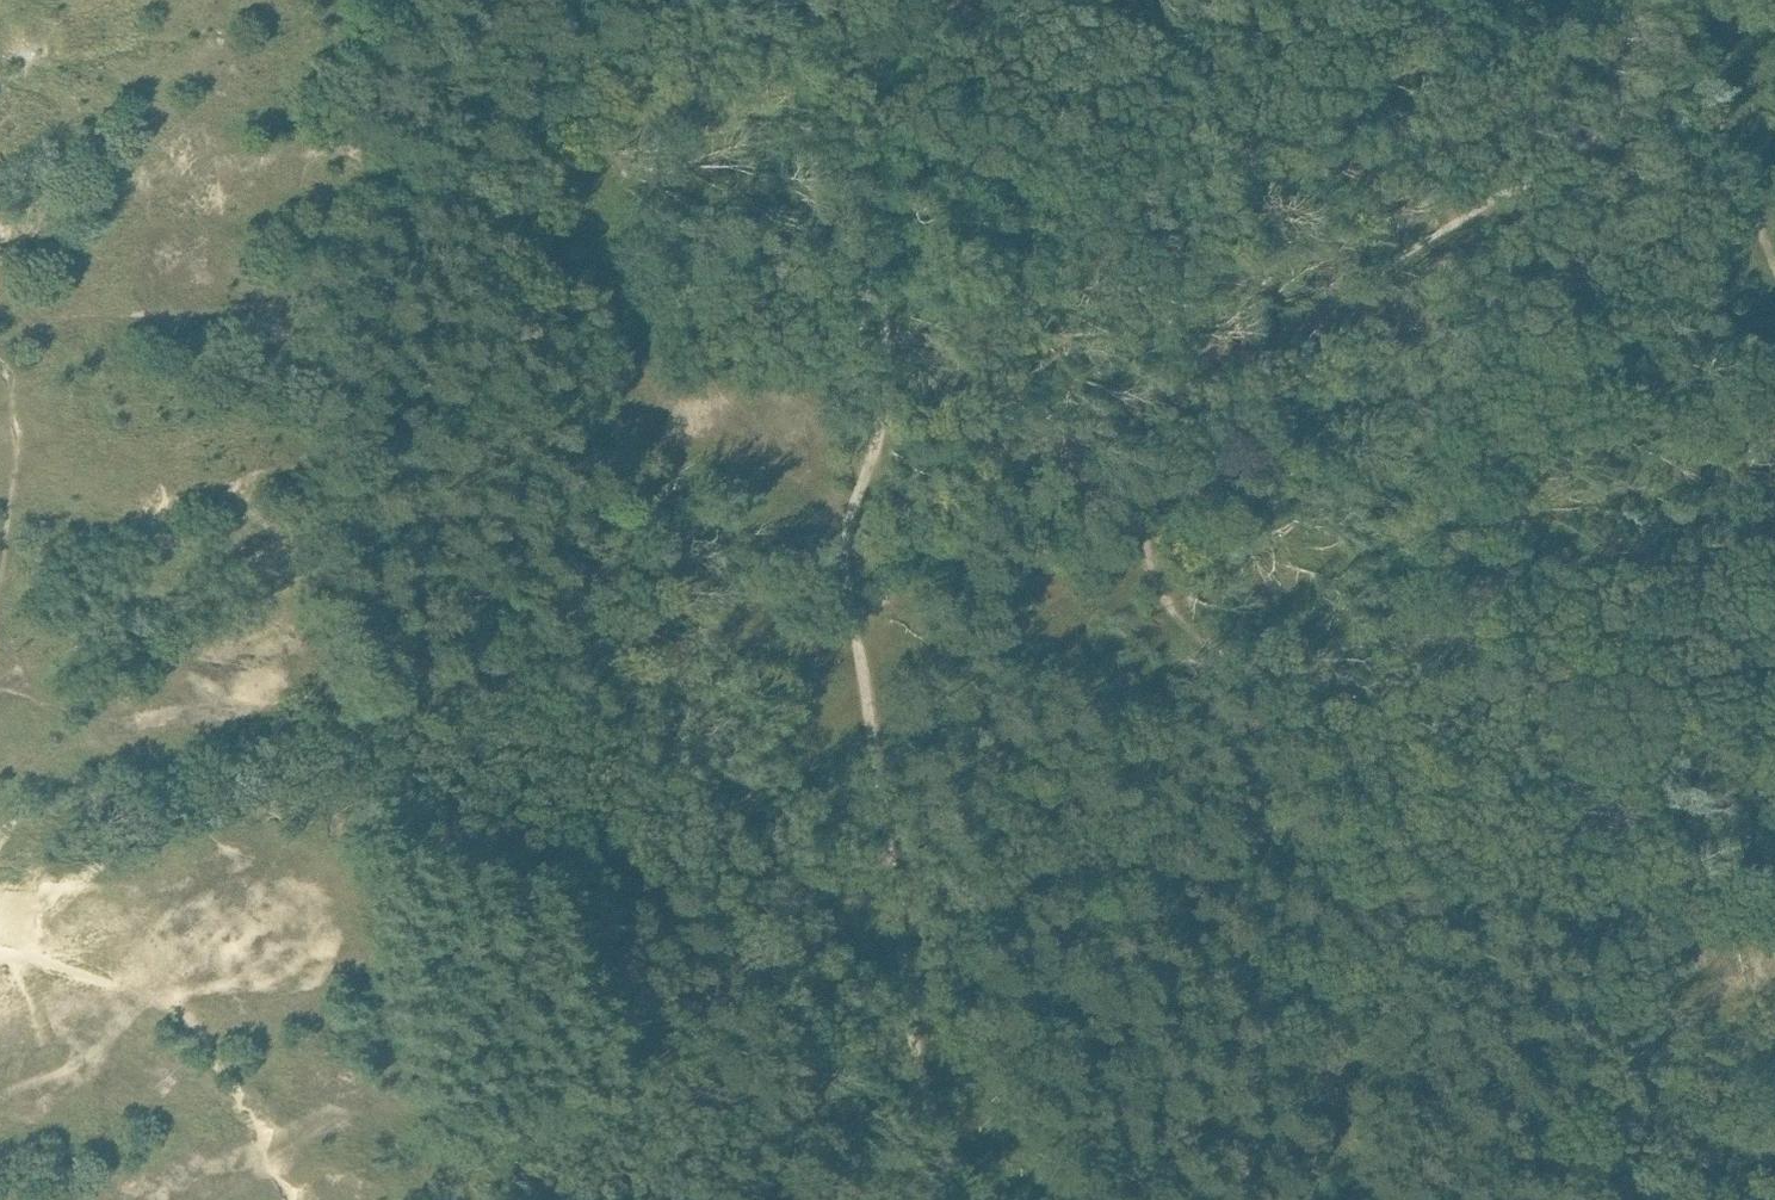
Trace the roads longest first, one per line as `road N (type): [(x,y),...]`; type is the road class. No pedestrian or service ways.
road 1 (track): [(962,1199),(917,1054),(902,903),(843,555),(886,419),(886,316),(875,221),(813,0)]
road 2 (track): [(1685,0),(1715,120),(1774,249)]

